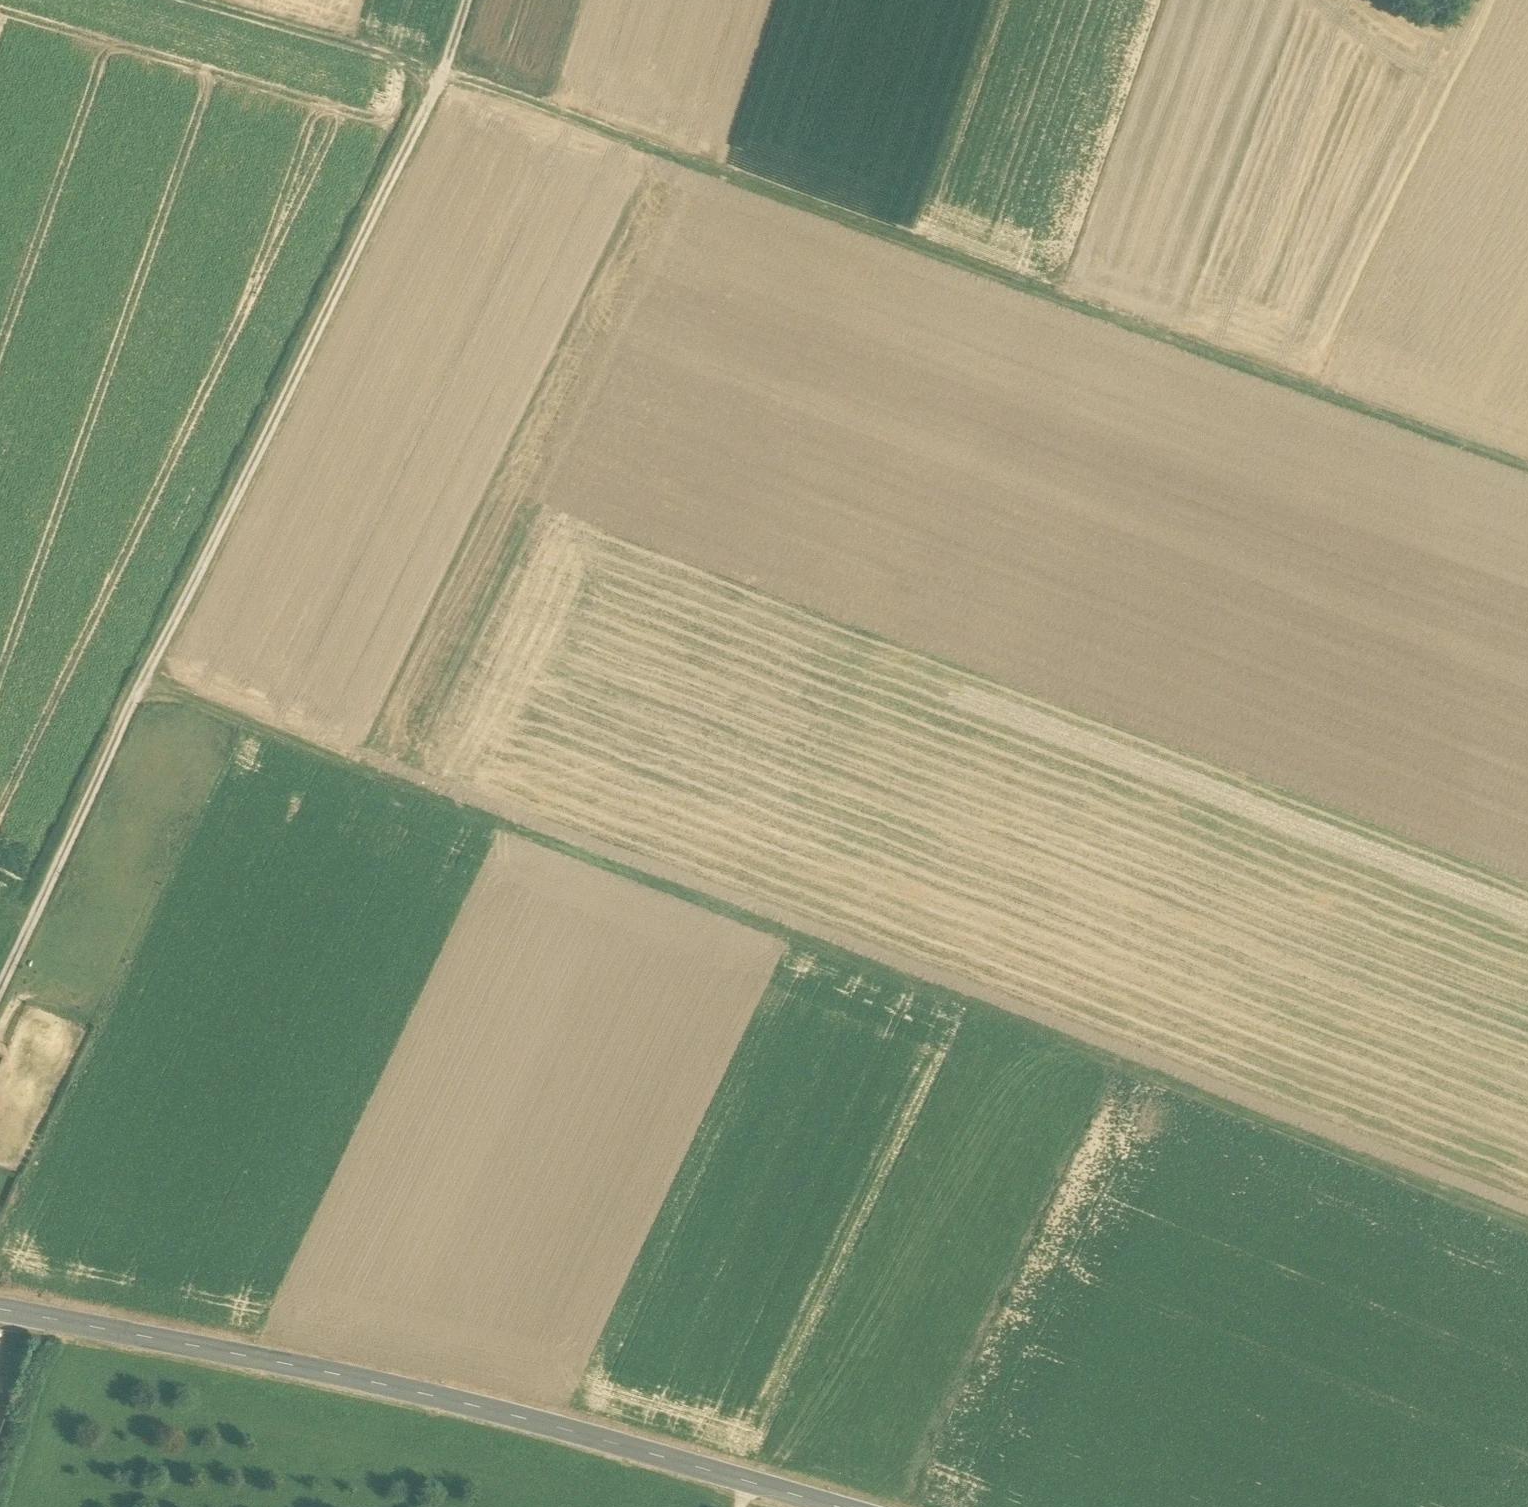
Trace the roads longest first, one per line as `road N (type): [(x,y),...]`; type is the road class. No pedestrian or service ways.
road 1 (track): [(143,691),(1527,1238)]
road 2 (track): [(1527,480),(508,104),(153,0)]
road 3 (track): [(0,990),(161,649),(439,121),(484,0)]
road 4 (tertiary): [(837,1506),(433,1397),(0,1309)]

